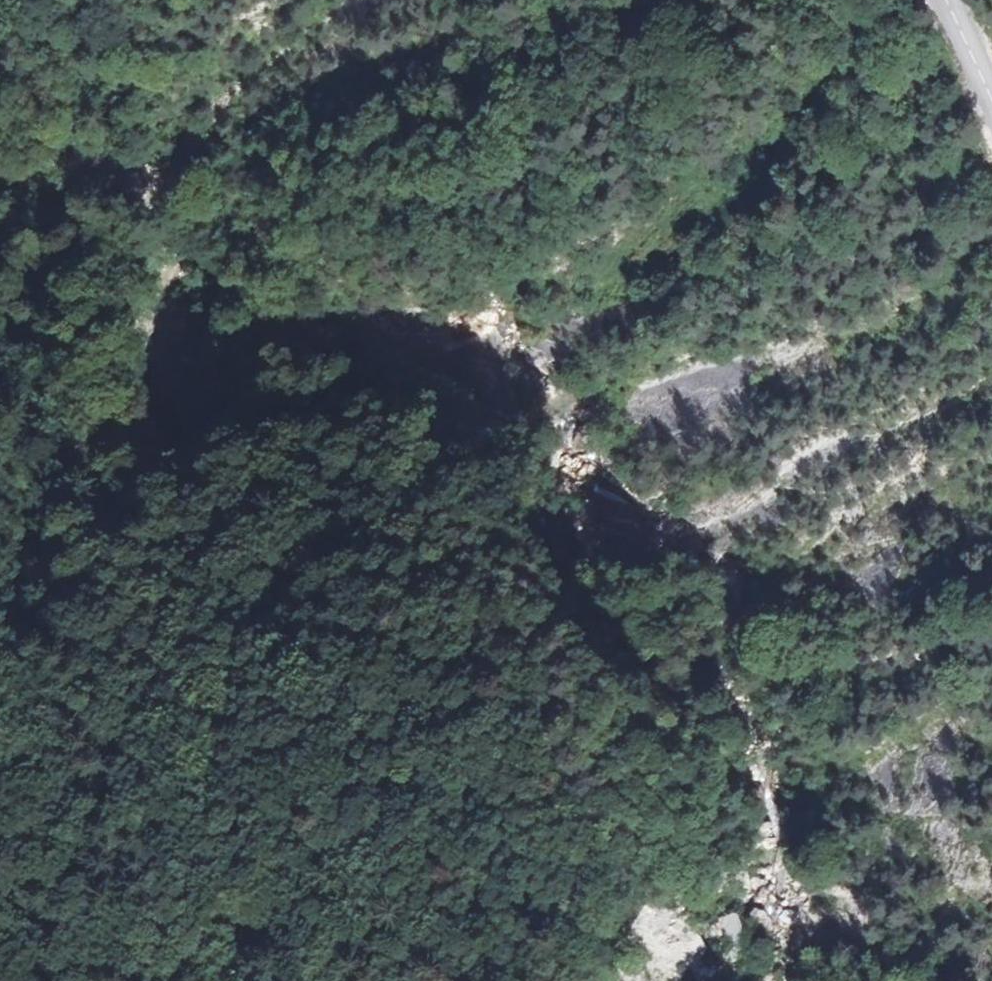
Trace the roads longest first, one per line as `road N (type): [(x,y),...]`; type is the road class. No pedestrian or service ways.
road 1 (tertiary): [(936,0),(991,119)]

